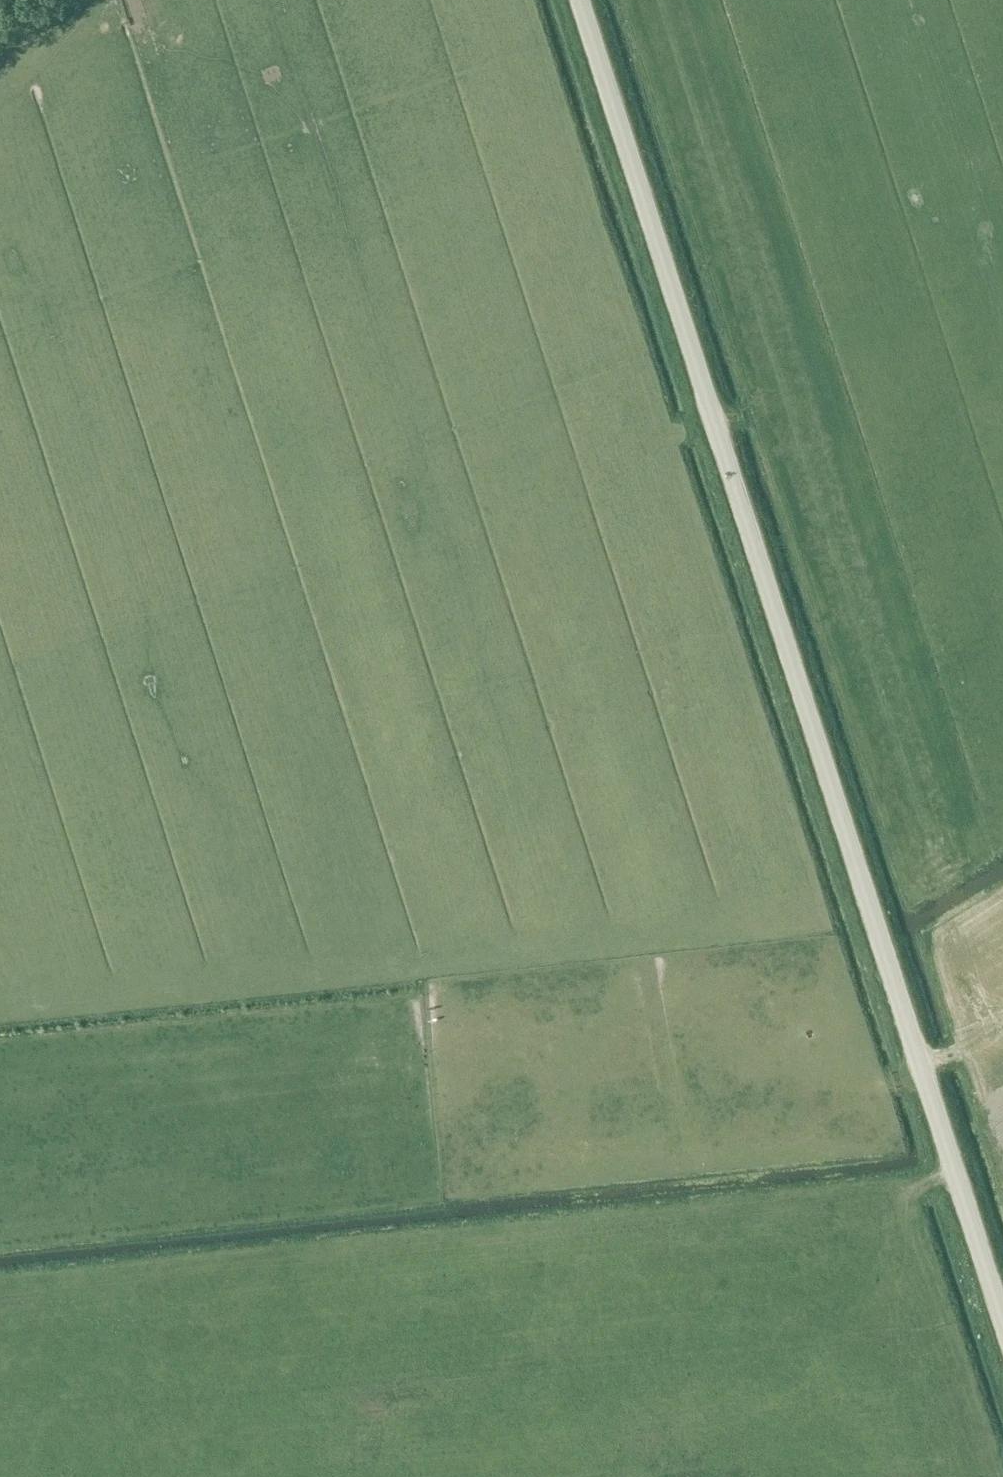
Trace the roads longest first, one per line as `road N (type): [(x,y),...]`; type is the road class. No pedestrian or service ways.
road 1 (unclassified): [(1002,1315),(580,0)]

